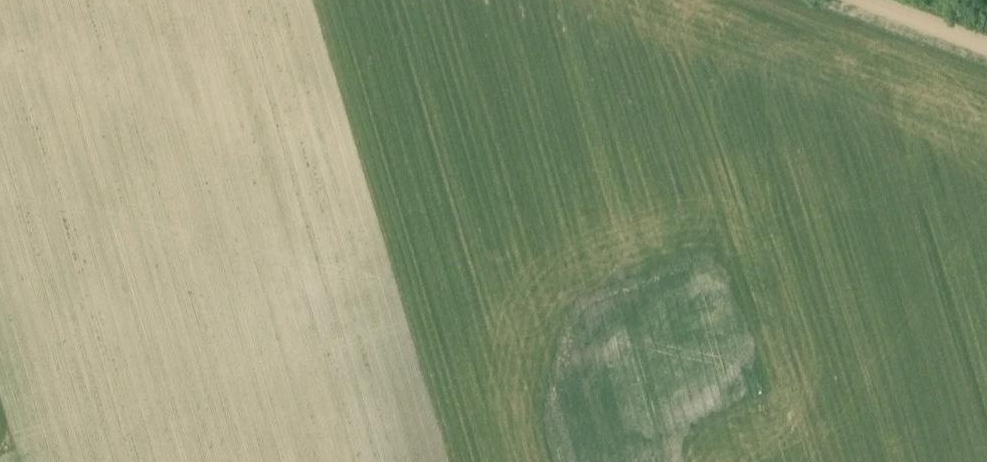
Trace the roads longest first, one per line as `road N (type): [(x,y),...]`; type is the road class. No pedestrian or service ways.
road 1 (track): [(865,0),(986,46)]

